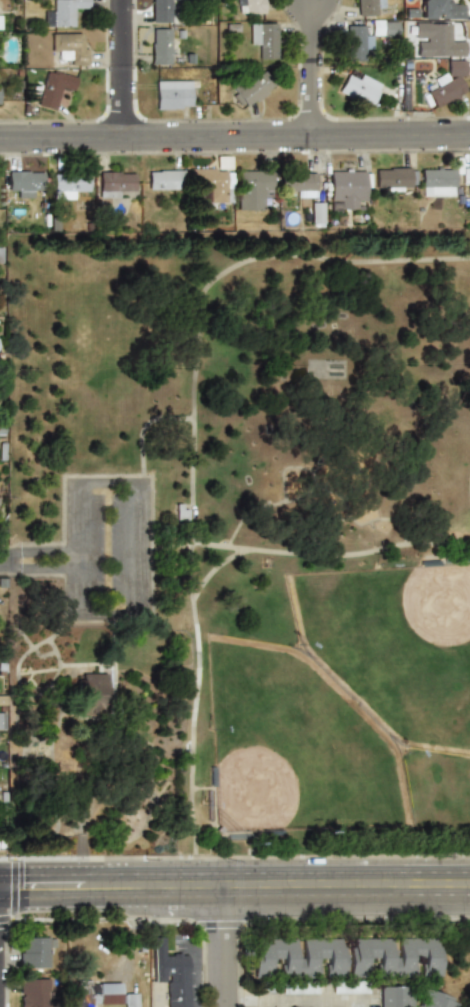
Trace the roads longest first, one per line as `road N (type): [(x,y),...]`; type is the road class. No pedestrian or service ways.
road 1 (secondary): [(469,873),(0,875)]
road 2 (tertiary): [(0,131),(469,129)]
road 3 (secondary): [(0,898),(469,898)]
road 4 (residential): [(119,134),(116,0)]
road 5 (residential): [(311,133),(309,0)]

